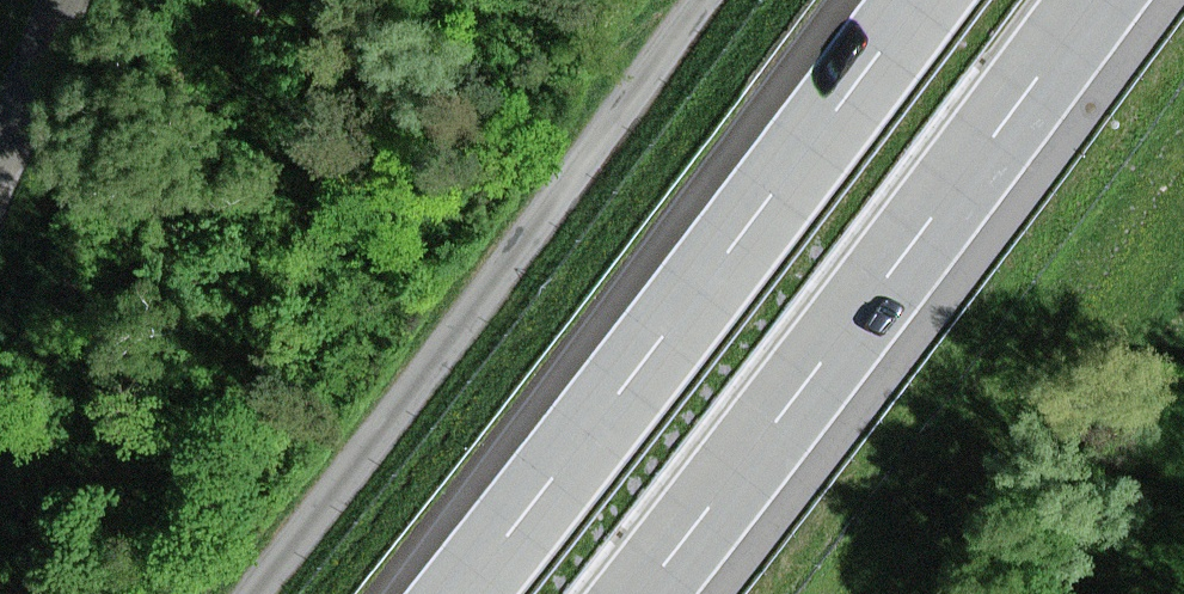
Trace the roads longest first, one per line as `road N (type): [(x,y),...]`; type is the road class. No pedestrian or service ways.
road 1 (track): [(255,593),(712,0)]
road 2 (motorway): [(913,0),(463,593)]
road 3 (motorway): [(645,593),(1090,0)]

